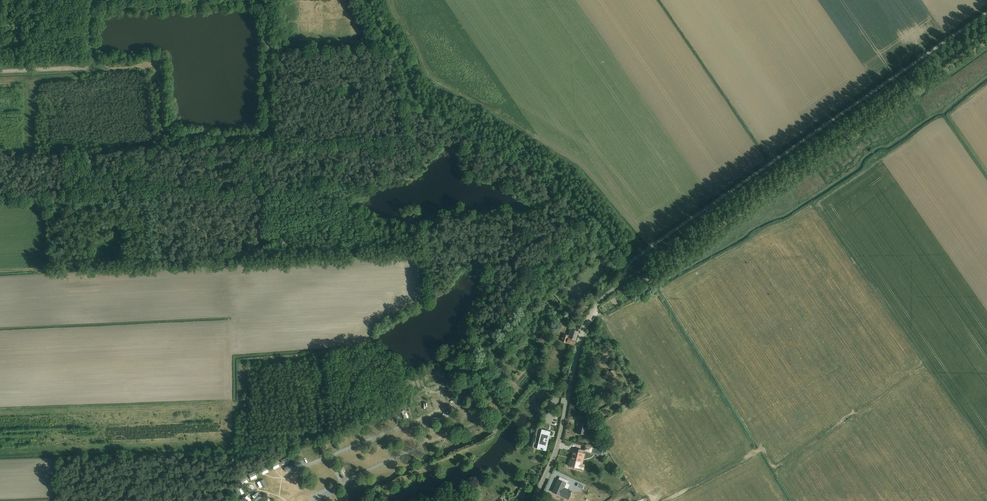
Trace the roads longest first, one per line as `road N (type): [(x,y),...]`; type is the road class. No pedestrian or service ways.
road 1 (track): [(986,13),(628,265)]
road 2 (track): [(586,206),(542,169),(423,104),(390,38)]
road 3 (unclassified): [(622,282),(585,327),(558,443),(534,500)]

